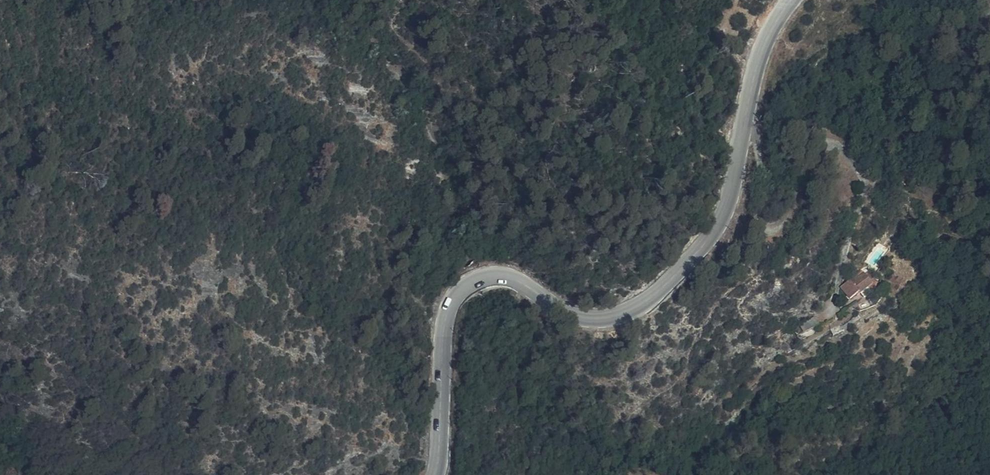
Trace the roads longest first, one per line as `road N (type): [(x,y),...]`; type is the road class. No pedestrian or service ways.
road 1 (secondary): [(790,0),(758,62),(726,212),(691,261),(651,297),(602,316),(575,315),(515,280),(489,276),(452,299),(436,474)]

